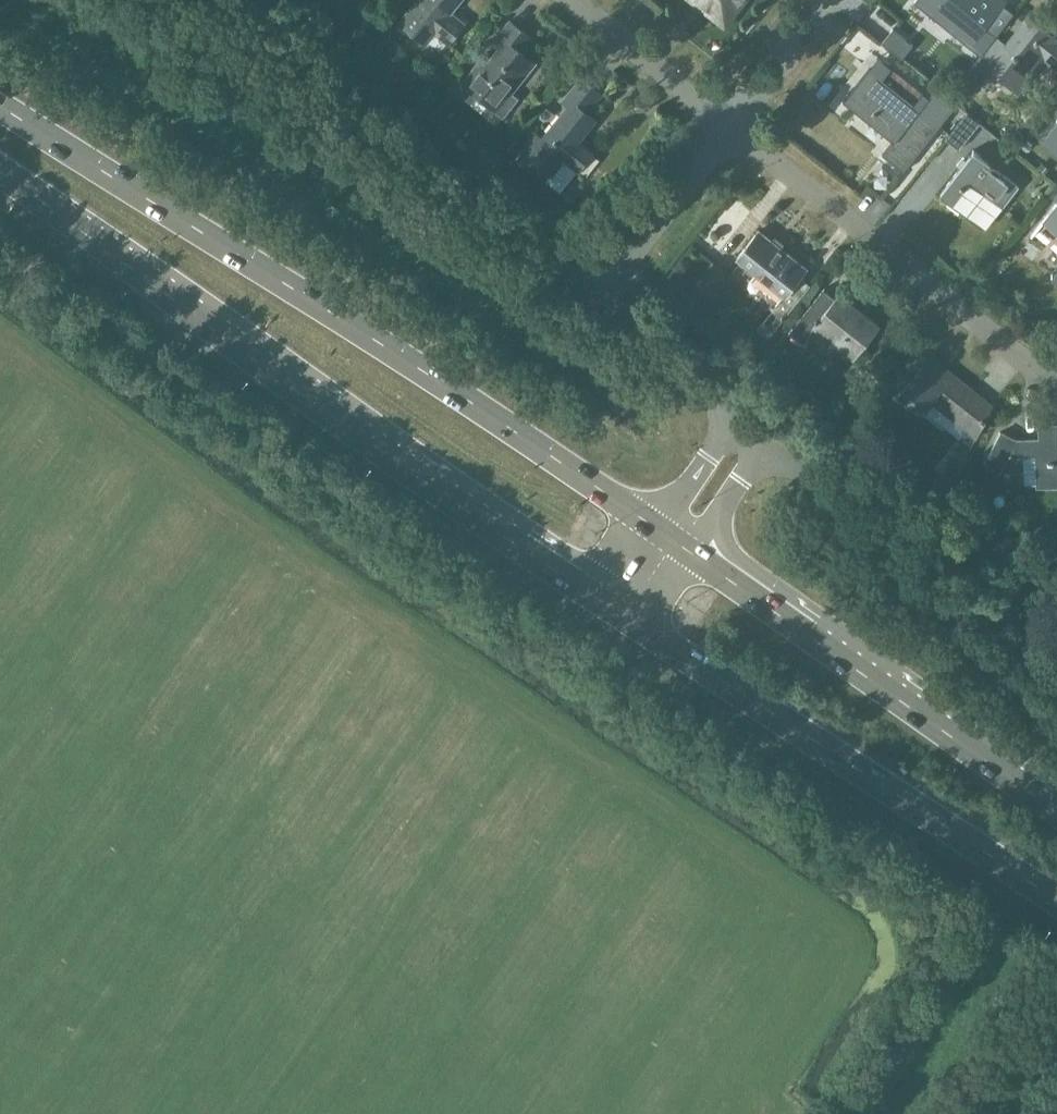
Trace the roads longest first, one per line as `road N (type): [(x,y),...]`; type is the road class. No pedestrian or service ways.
road 1 (trunk): [(678,541),(322,304),(0,105)]
road 2 (trunk): [(0,169),(286,382),(624,615)]
road 3 (trunk): [(624,615),(1056,903)]
road 4 (tertiary): [(600,308),(218,0)]
road 5 (trunk): [(1056,811),(678,541)]
road 6 (residential): [(731,129),(1028,368),(1048,375),(1056,368)]
road 7 (residential): [(1056,711),(828,489),(752,433)]
road 8 (residential): [(600,308),(731,129)]
road 9 (residential): [(570,0),(731,129)]
road 10 (tertiary): [(752,433),(600,308)]
road 11 (residential): [(731,129),(832,0)]
road 12 (tertiary): [(678,541),(752,433)]

